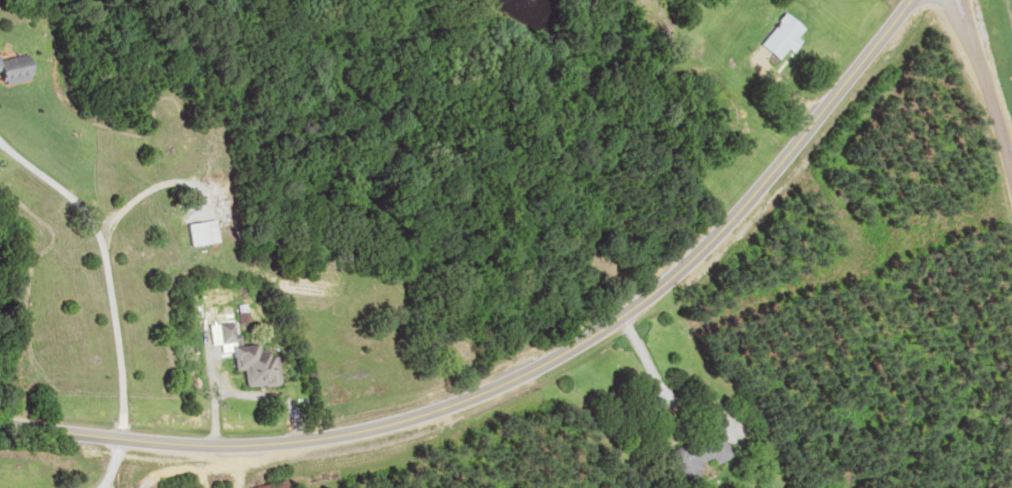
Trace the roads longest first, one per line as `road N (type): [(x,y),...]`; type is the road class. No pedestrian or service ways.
road 1 (secondary): [(0,420),(231,452),(366,428),(531,370),(584,345),(690,258),(912,0)]
road 2 (residential): [(1011,200),(977,21),(947,0)]

